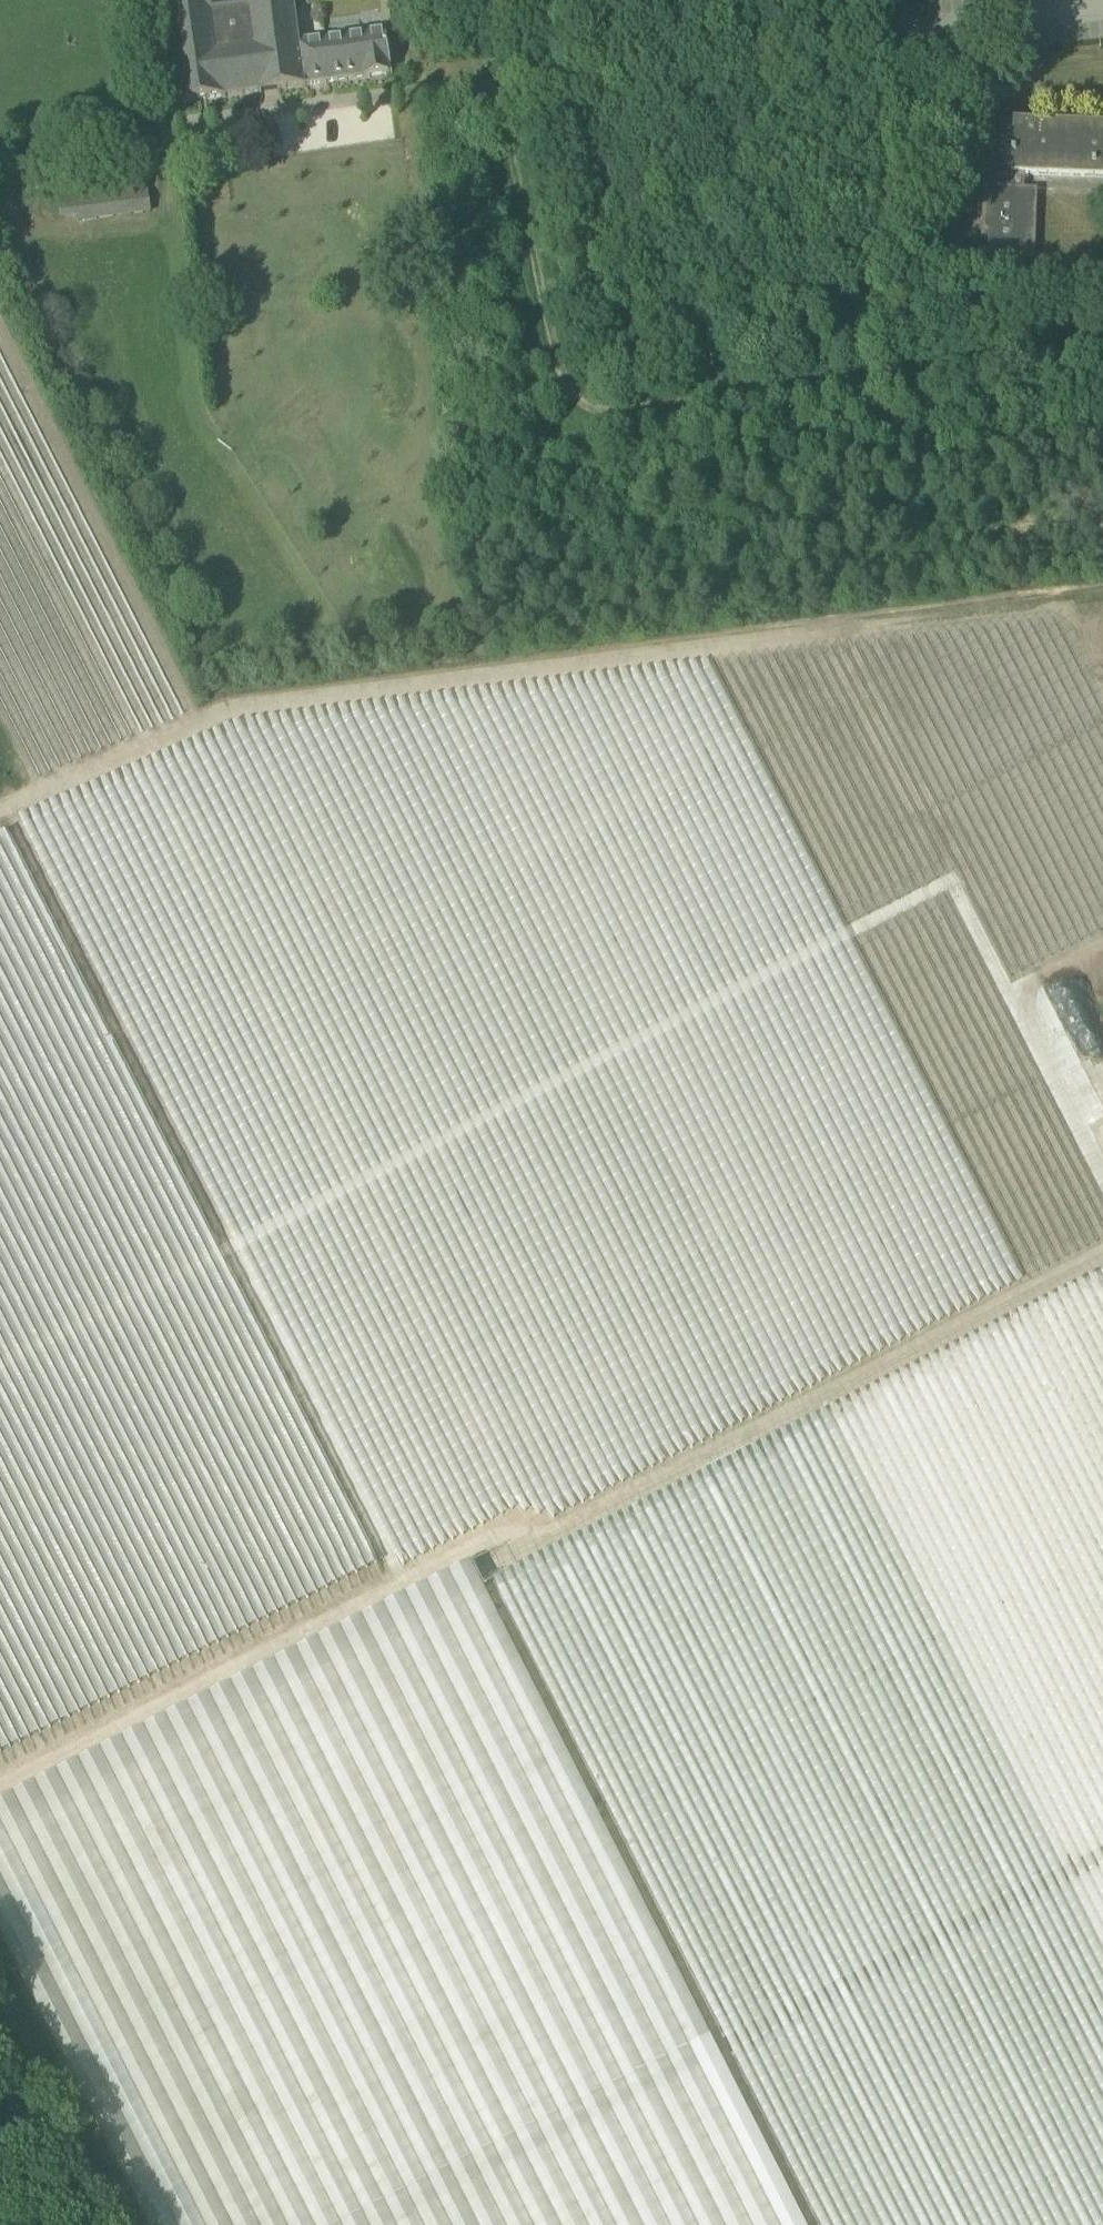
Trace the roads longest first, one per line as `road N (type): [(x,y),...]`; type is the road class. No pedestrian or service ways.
road 1 (track): [(381,97),(506,84),(576,404),(679,397),(1102,337)]
road 2 (track): [(1102,1259),(496,1569)]
road 3 (track): [(386,1048),(620,1506)]
road 4 (unclassified): [(381,97),(155,125),(139,0)]
road 5 (track): [(0,1987),(62,2137),(110,2224)]
road 6 (track): [(0,148),(155,125)]

